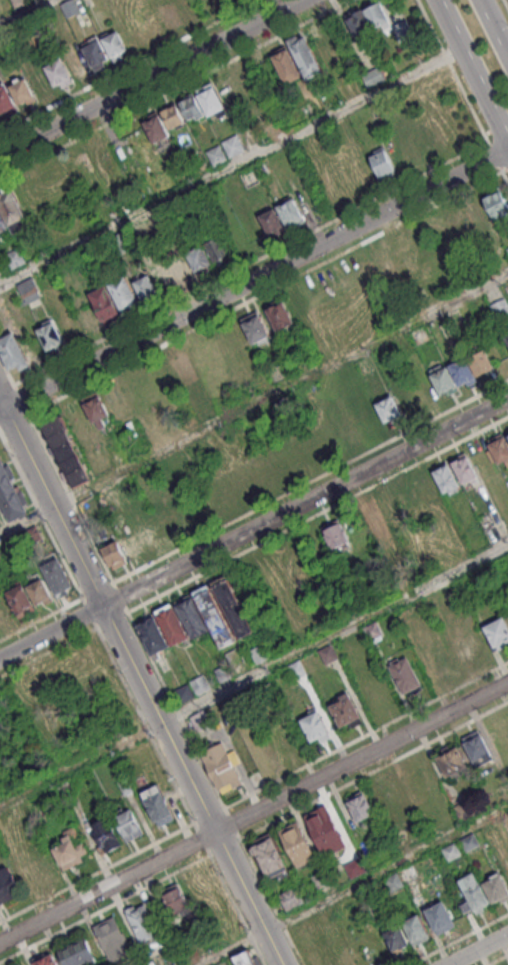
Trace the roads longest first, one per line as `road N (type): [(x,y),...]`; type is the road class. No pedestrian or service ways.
road 1 (residential): [(280,964),(0,402)]
road 2 (residential): [(0,410),(507,149)]
road 3 (residential): [(0,658),(507,398)]
road 4 (residential): [(0,942),(507,682)]
road 5 (residential): [(0,155),(302,0)]
road 6 (tertiary): [(436,0),(507,146)]

